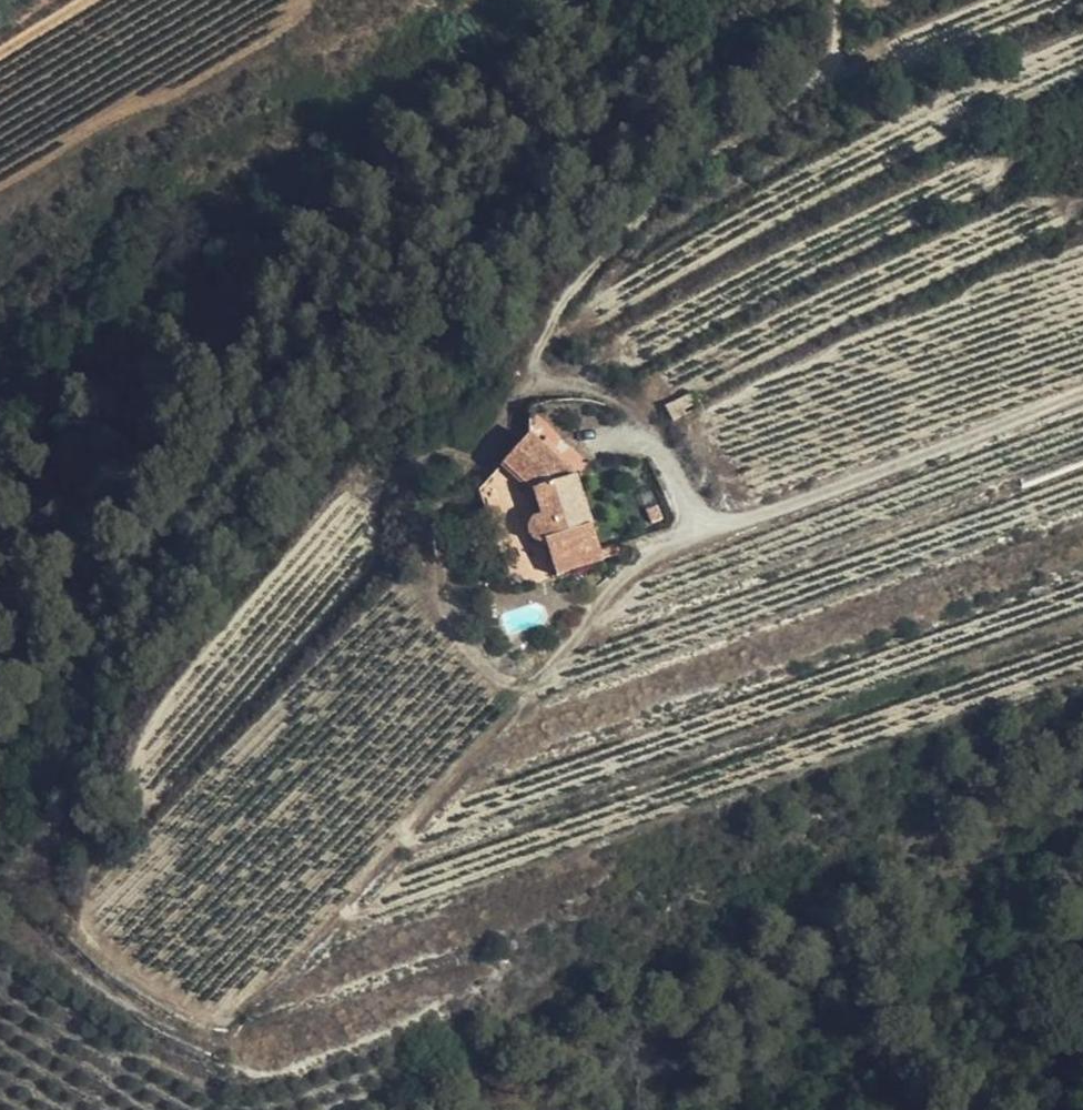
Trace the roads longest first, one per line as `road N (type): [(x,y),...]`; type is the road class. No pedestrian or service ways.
road 1 (track): [(834,0),(821,68),(669,181),(601,249),(540,321),(529,367)]

